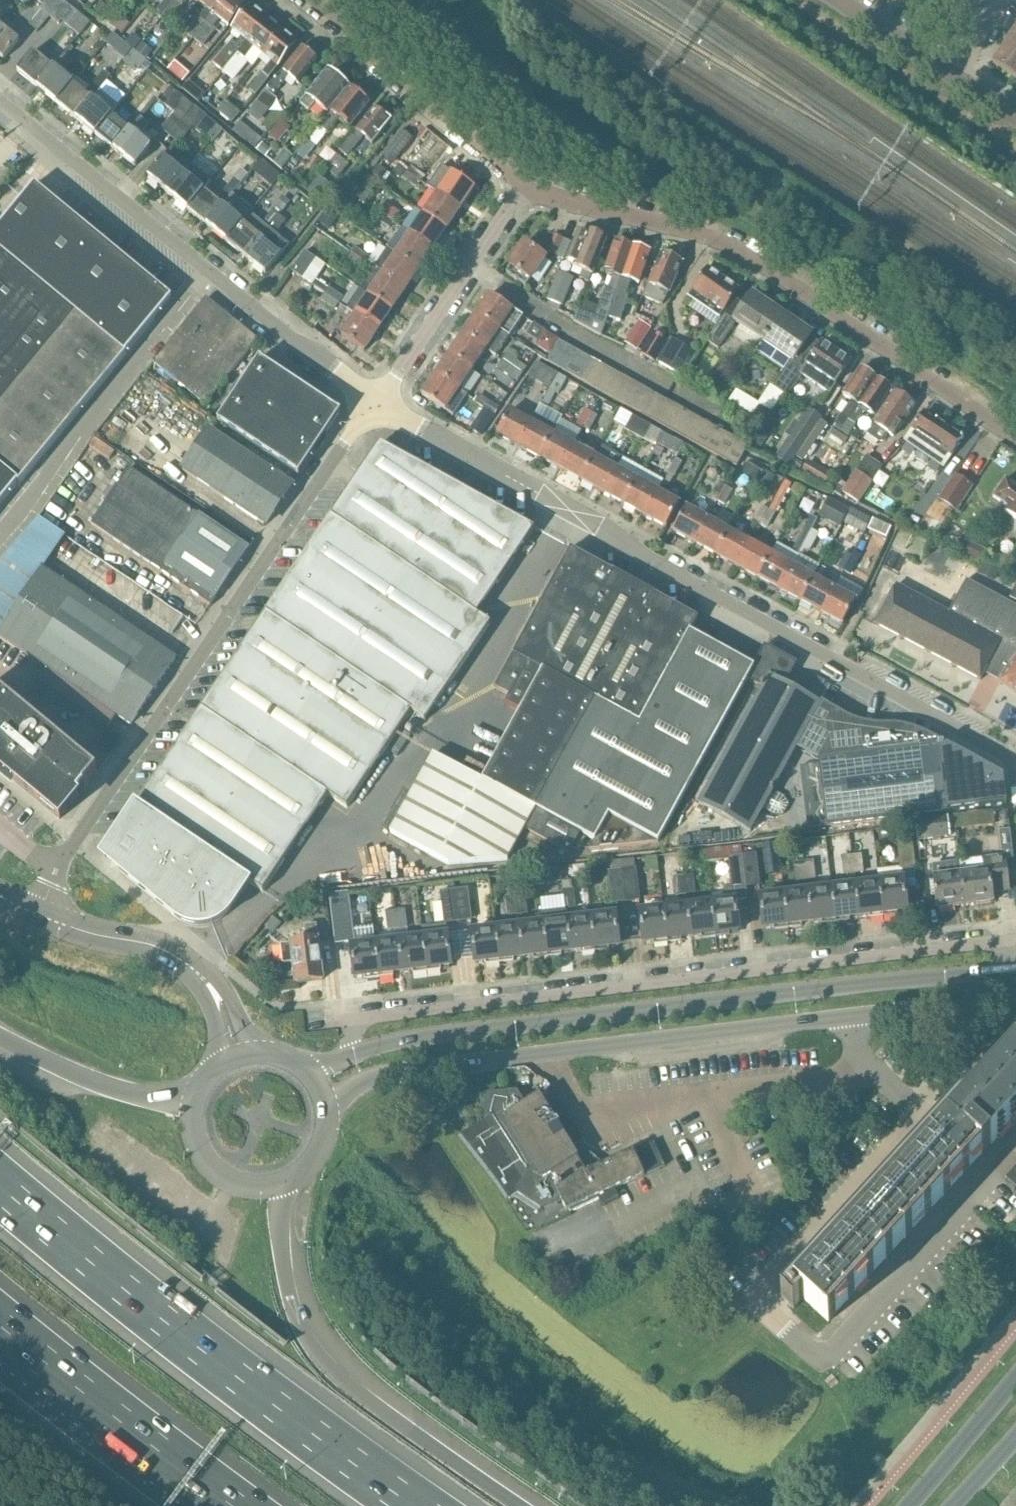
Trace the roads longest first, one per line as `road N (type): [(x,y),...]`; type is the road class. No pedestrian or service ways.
road 1 (unclassified): [(375,402),(1015,760)]
road 2 (residential): [(1015,965),(996,942),(358,1019),(348,1055)]
road 3 (residential): [(1015,1156),(826,1357),(816,1355),(759,1297),(924,1120),(877,1074)]
road 4 (secondary): [(1015,970),(449,1033),(348,1055)]
road 5 (unclassified): [(39,915),(74,842),(375,402)]
road 6 (residential): [(1015,437),(731,246),(525,183)]
road 7 (motorway): [(418,1505),(132,1294),(0,1185)]
road 8 (unclassified): [(375,402),(0,101)]
road 9 (motorway): [(519,1505),(365,1398),(311,1345),(289,1292),(282,1183)]
road 10 (residential): [(545,1054),(582,1111),(877,1074)]
road 11 (secondary): [(545,1054),(851,1017)]
road 12 (motorway): [(0,1322),(235,1505)]
road 13 (residential): [(525,183),(378,64),(314,0)]
road 14 (tertiary): [(255,1051),(227,991),(188,954),(143,935),(39,915)]
road 15 (residential): [(375,402),(525,183)]
road 16 (tertiary): [(39,915),(100,945),(173,963),(207,1004),(227,1060)]
road 17 (secondary): [(326,1103),(393,1073),(545,1054)]
road 18 (motorway): [(194,1104),(99,1083),(0,1034)]
road 19 (secondary): [(1015,1376),(904,1505)]
road 20 (secondary): [(851,1017),(1015,999)]
road 21 (track): [(232,1180),(209,1227),(129,1161)]
road 22 (residential): [(955,80),(836,0)]
road 23 (secondary): [(194,1104),(193,1130),(210,1165),(244,1184),(282,1183)]

